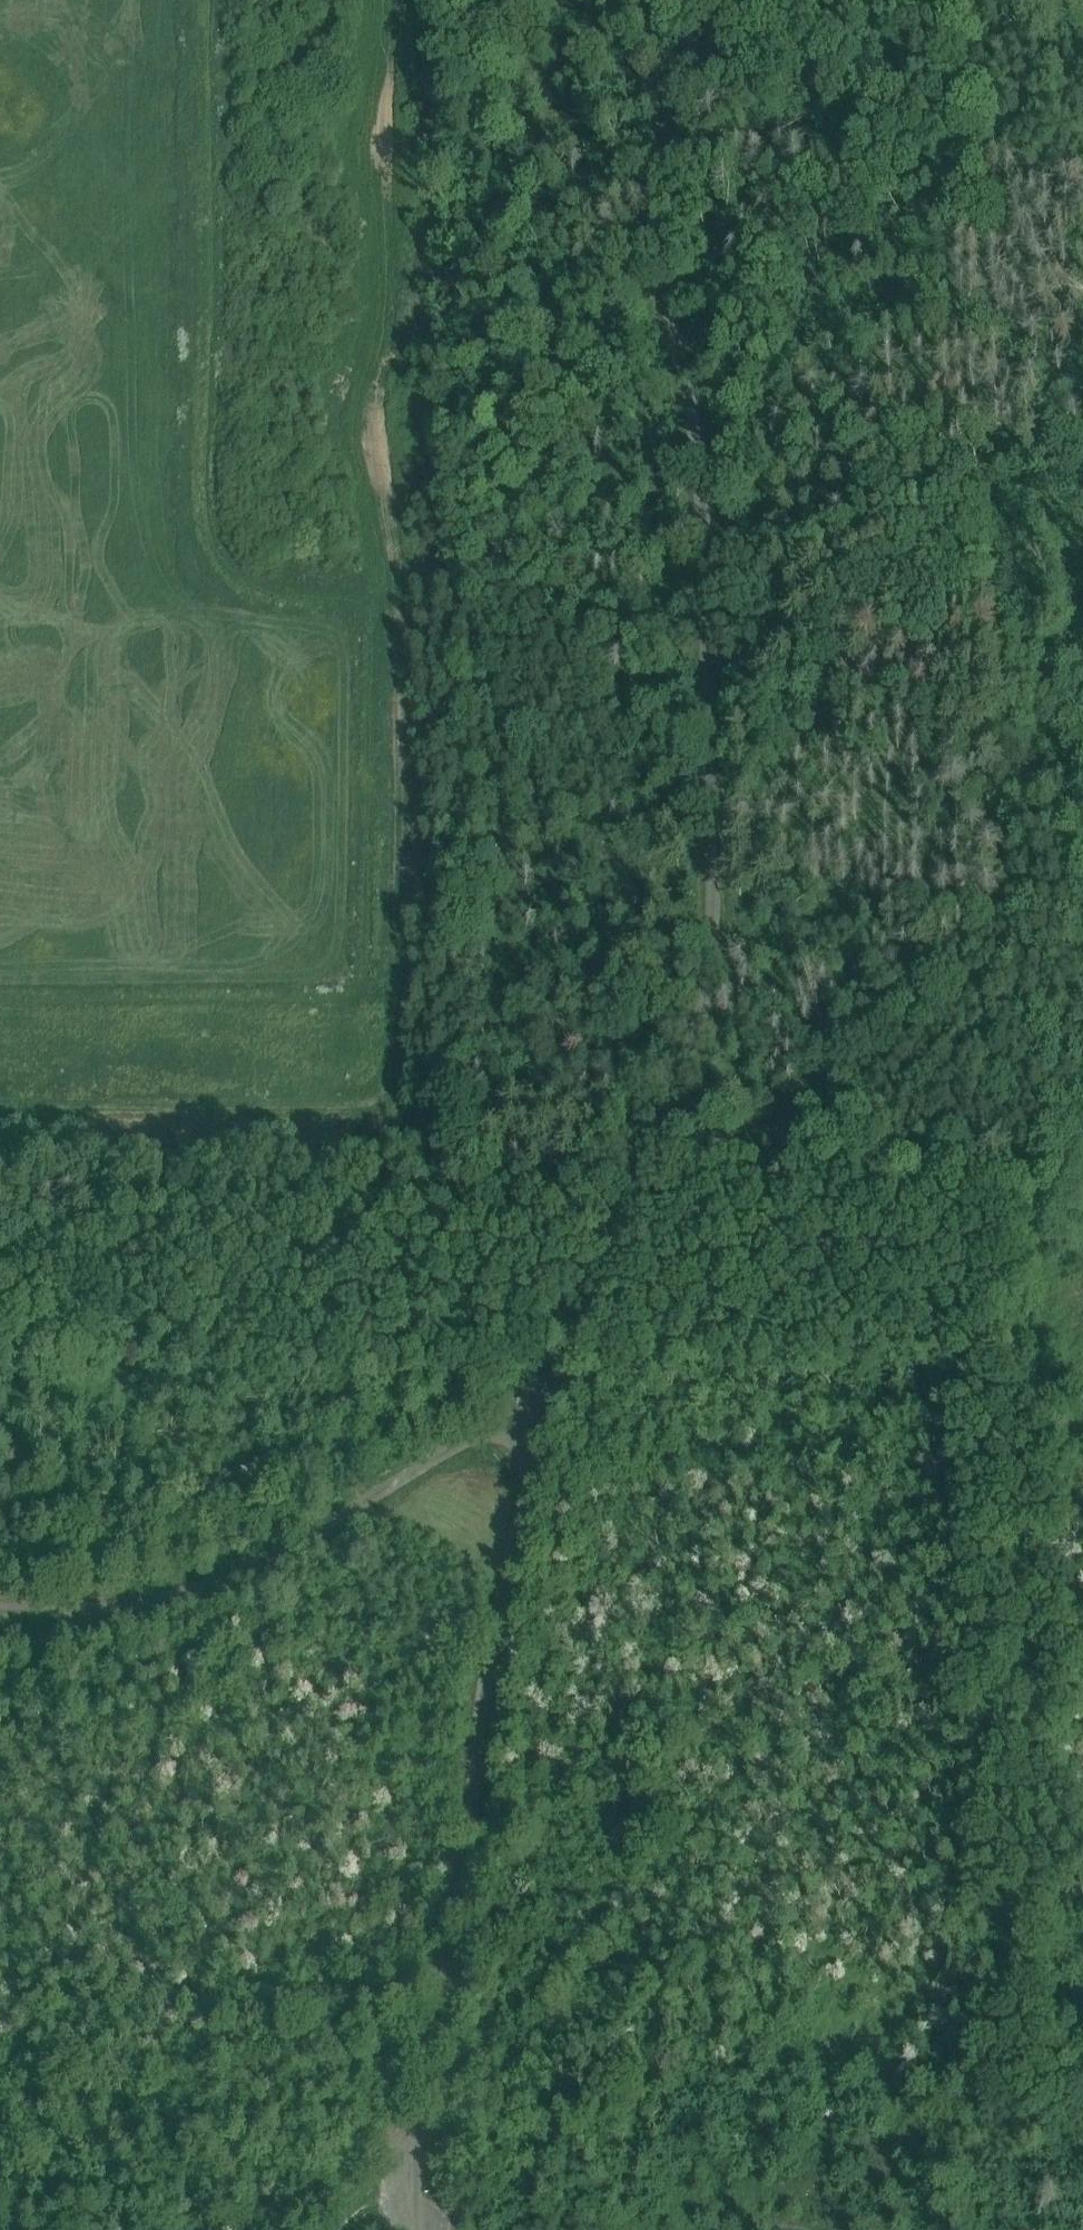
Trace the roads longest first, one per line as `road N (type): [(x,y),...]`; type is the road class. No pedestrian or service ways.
road 1 (unclassified): [(535,1423),(663,1121),(707,973),(695,464),(656,232),(676,104),(708,46),(750,0)]
road 2 (track): [(210,0),(211,539),(215,555),(237,577),(344,594),(371,615),(365,992),(341,1002),(0,1003)]
road 3 (unclassified): [(417,2229),(423,2062),(467,1891),(481,1706),(535,1423)]
road 4 (unclassified): [(0,1610),(115,1608),(204,1587),(475,1438),(535,1423)]

